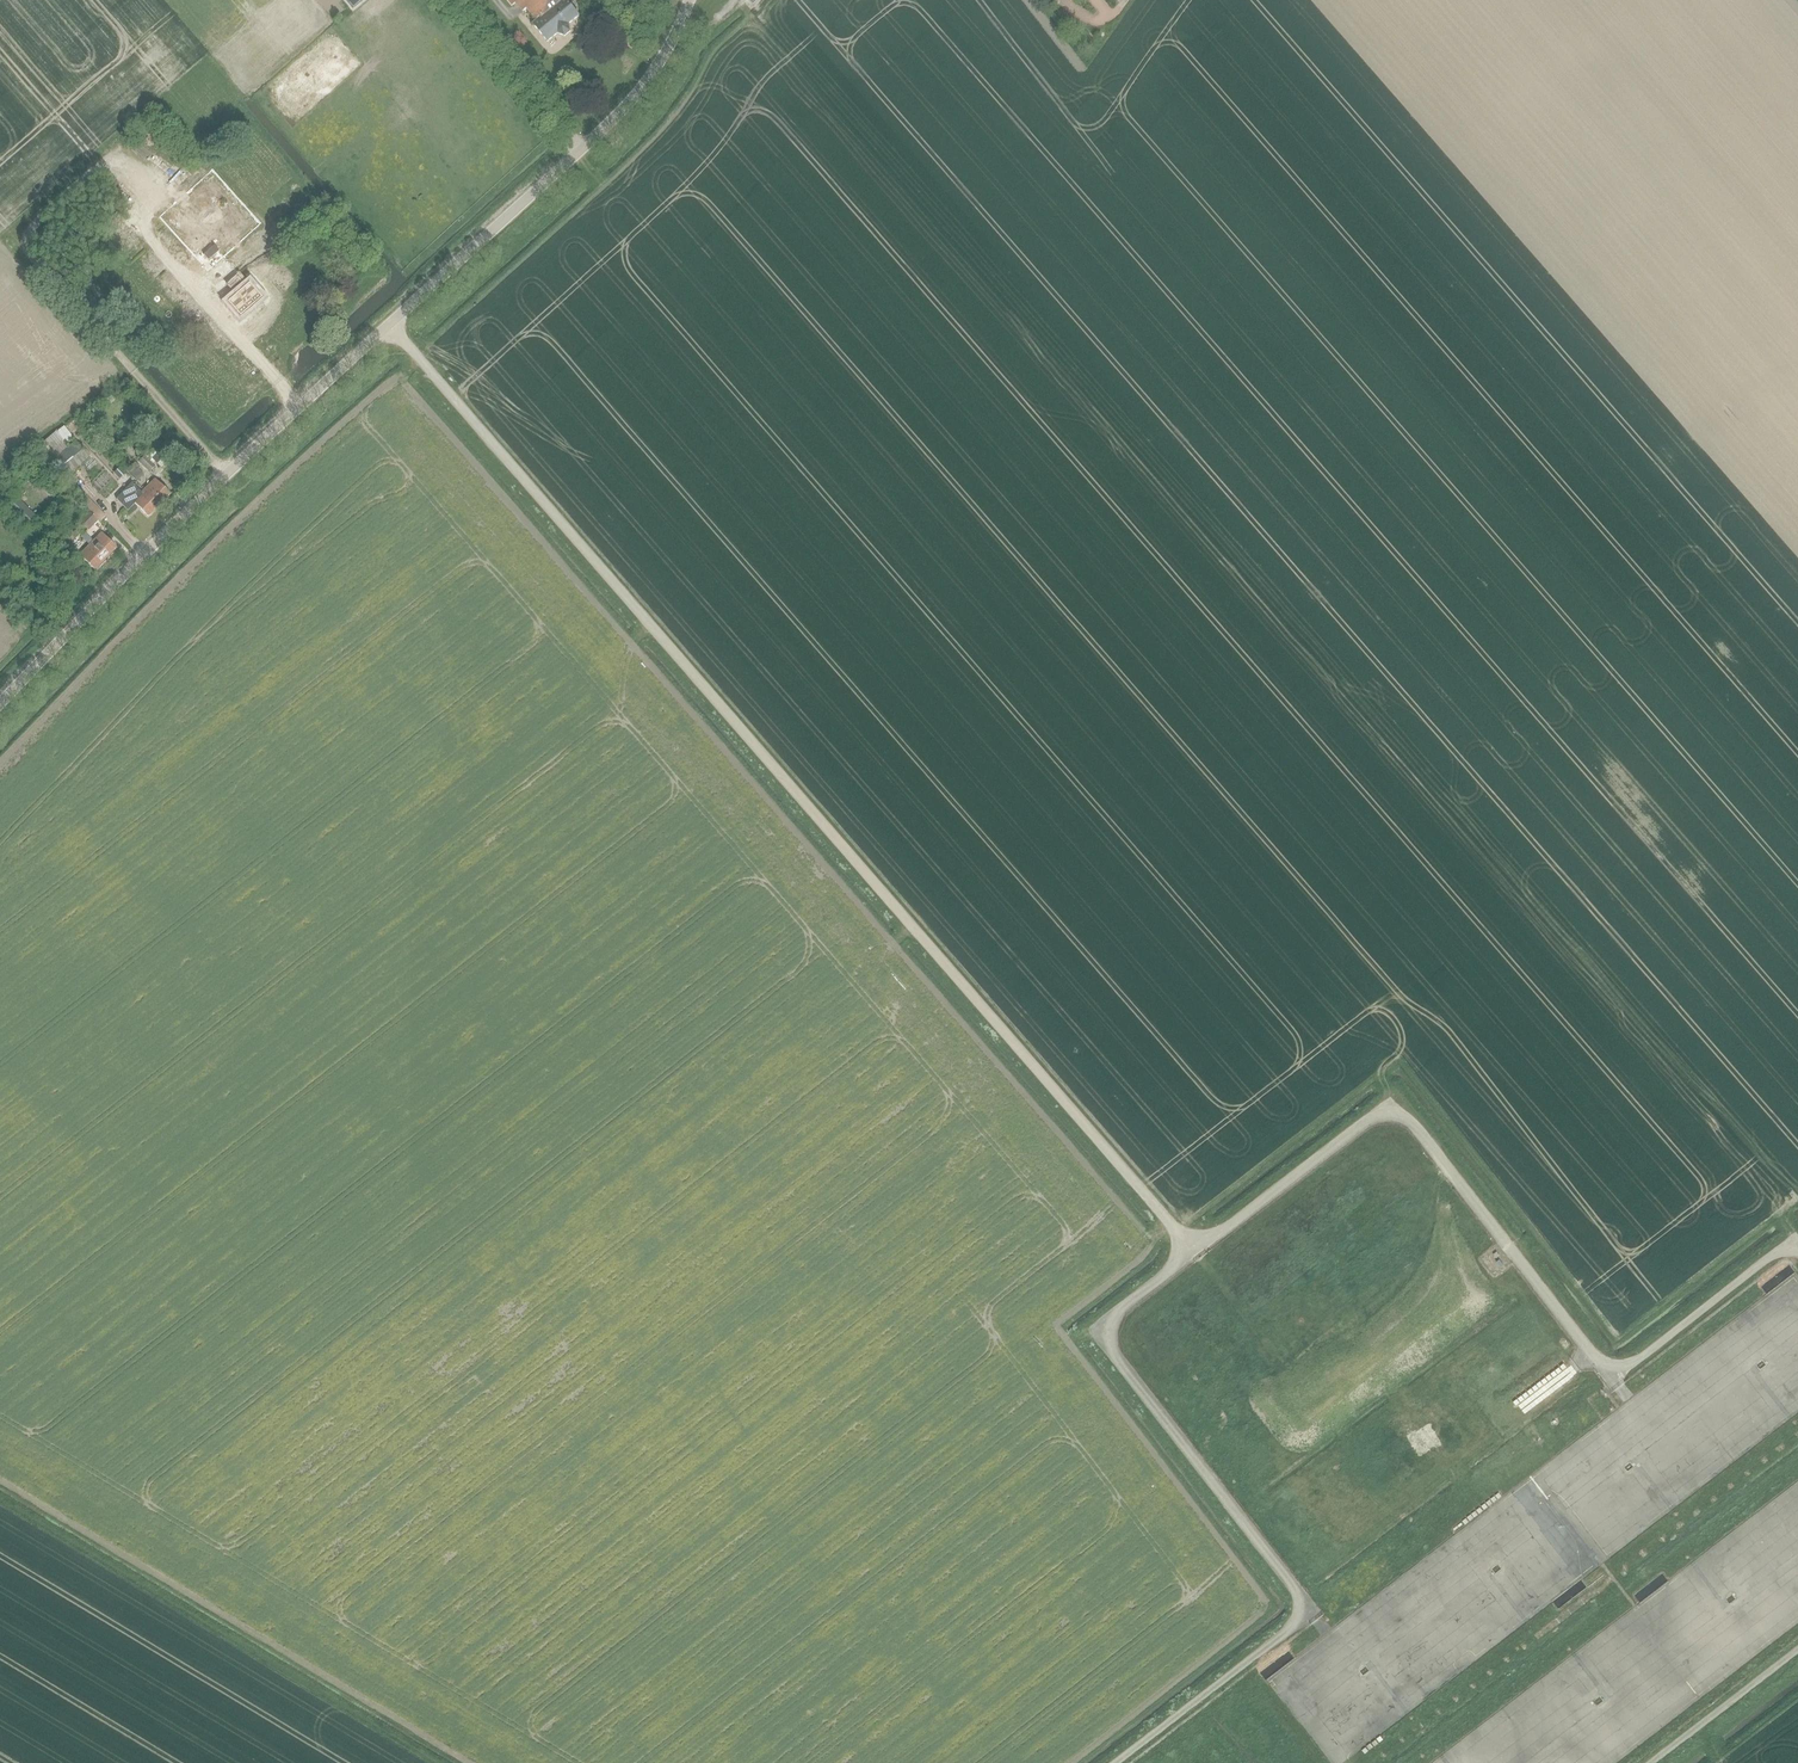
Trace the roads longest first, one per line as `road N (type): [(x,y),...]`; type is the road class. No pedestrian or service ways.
road 1 (tertiary): [(0,701),(222,477),(632,98),(688,0)]

